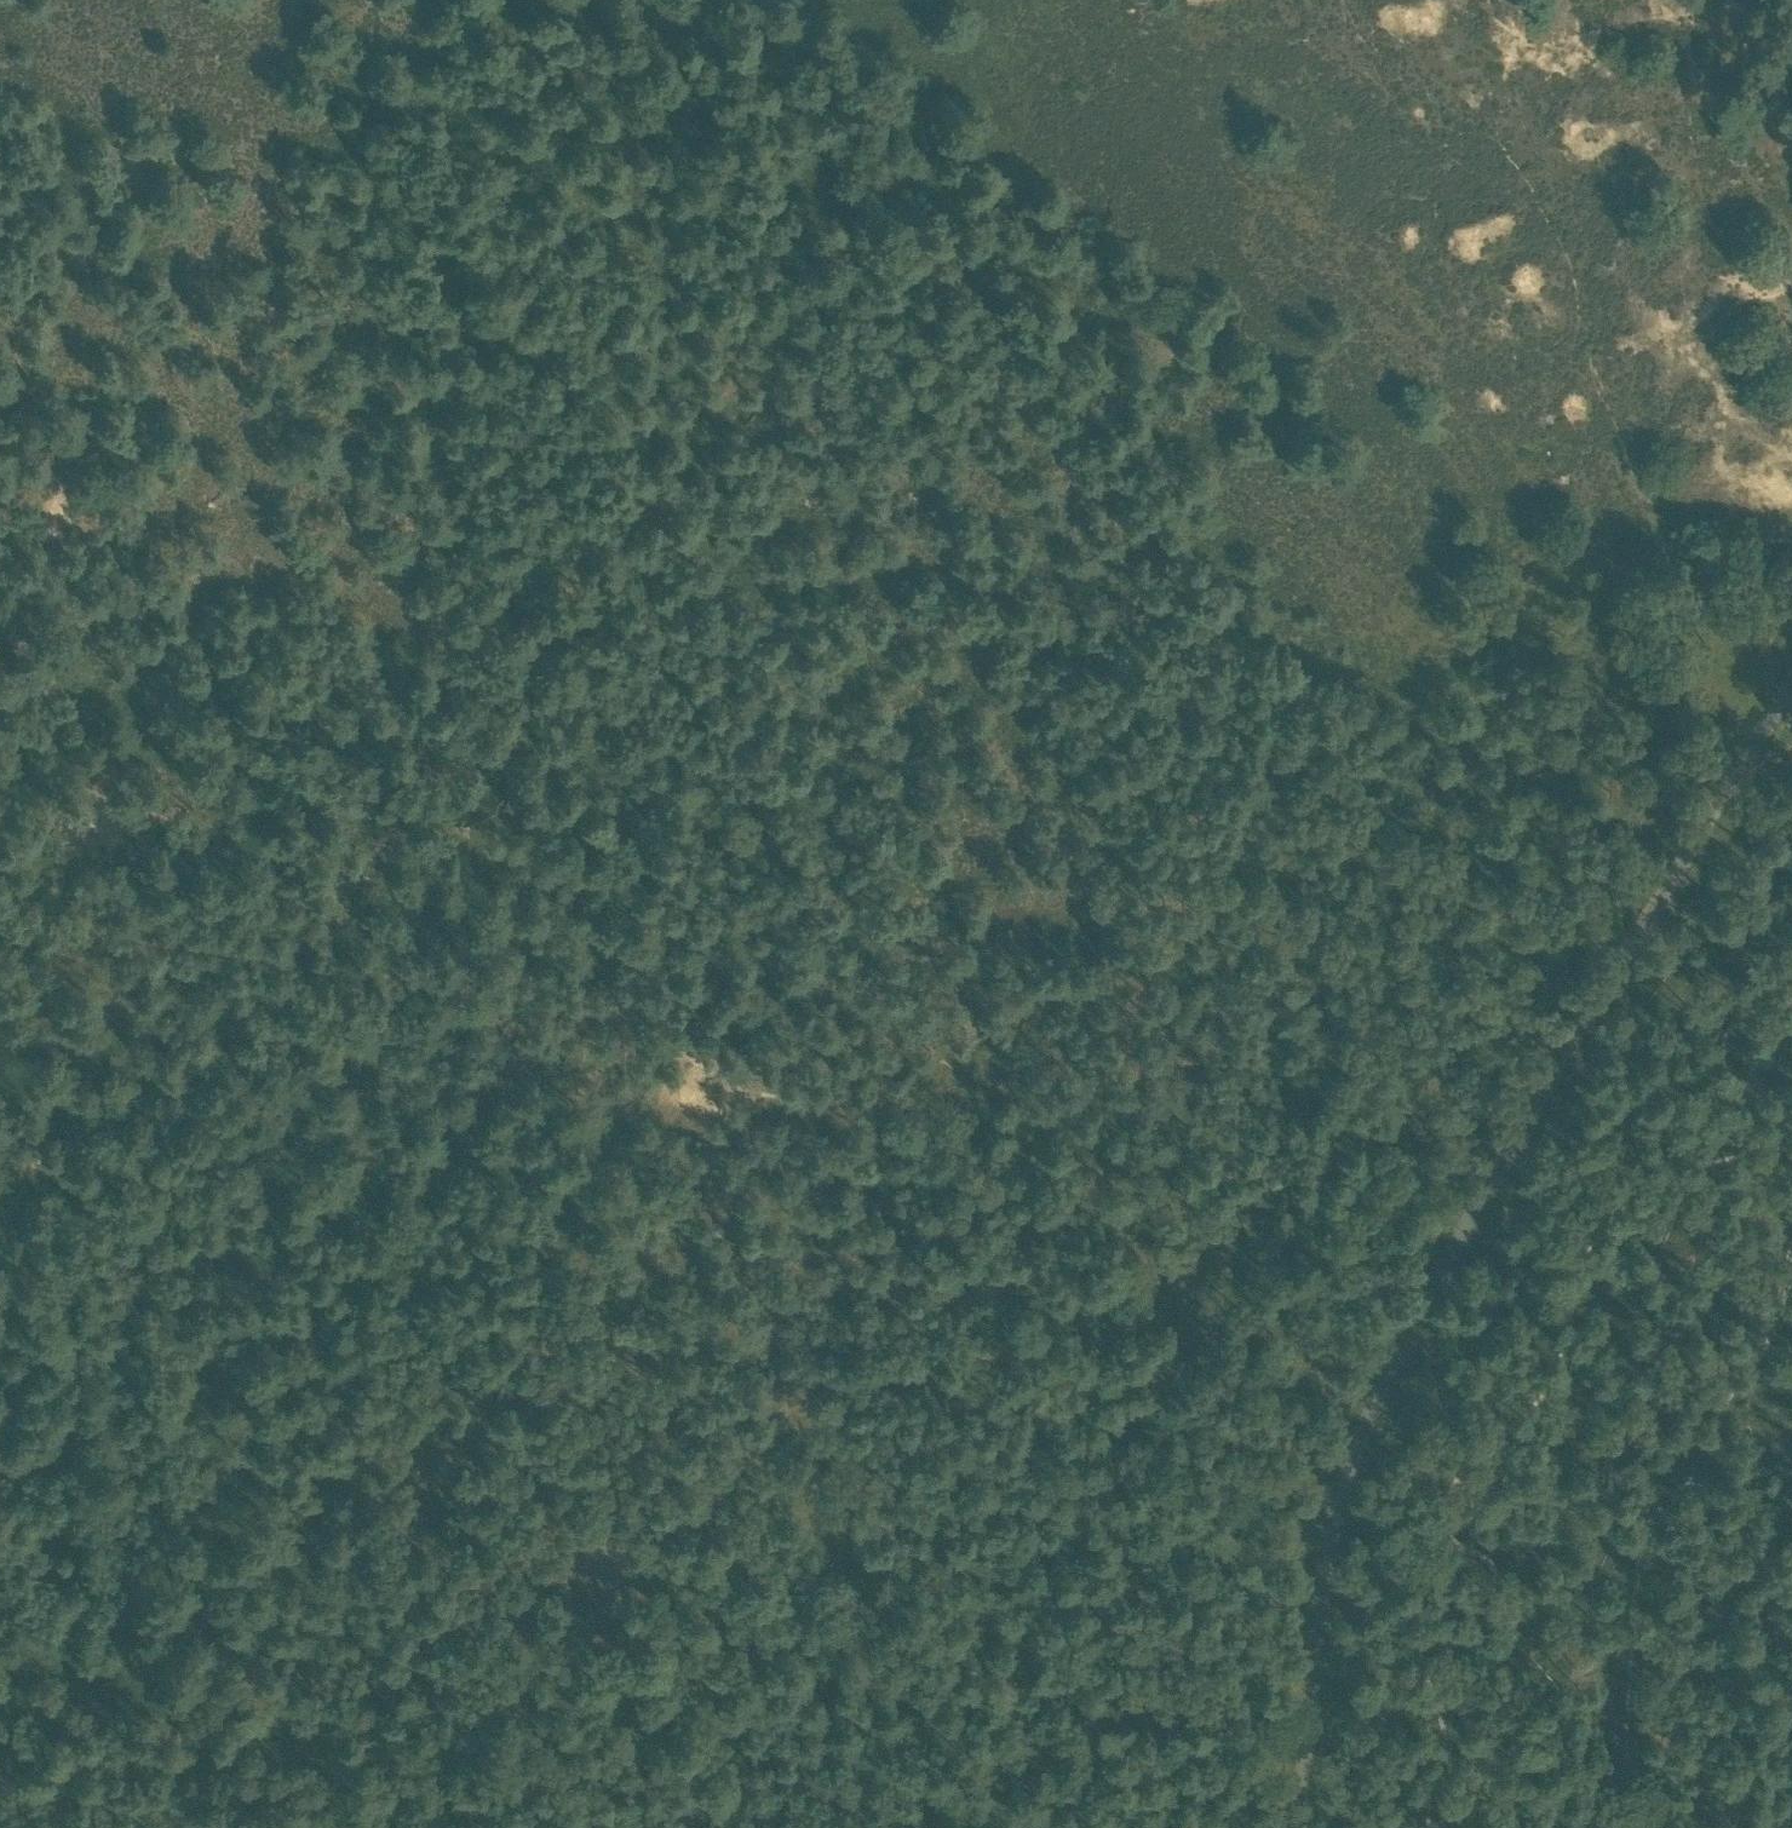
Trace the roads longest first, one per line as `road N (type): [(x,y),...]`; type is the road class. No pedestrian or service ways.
road 1 (track): [(1295,1827),(1323,1560),(1336,1499),(1371,1407),(1522,1118),(1791,675)]
road 2 (track): [(1791,133),(1731,0)]

